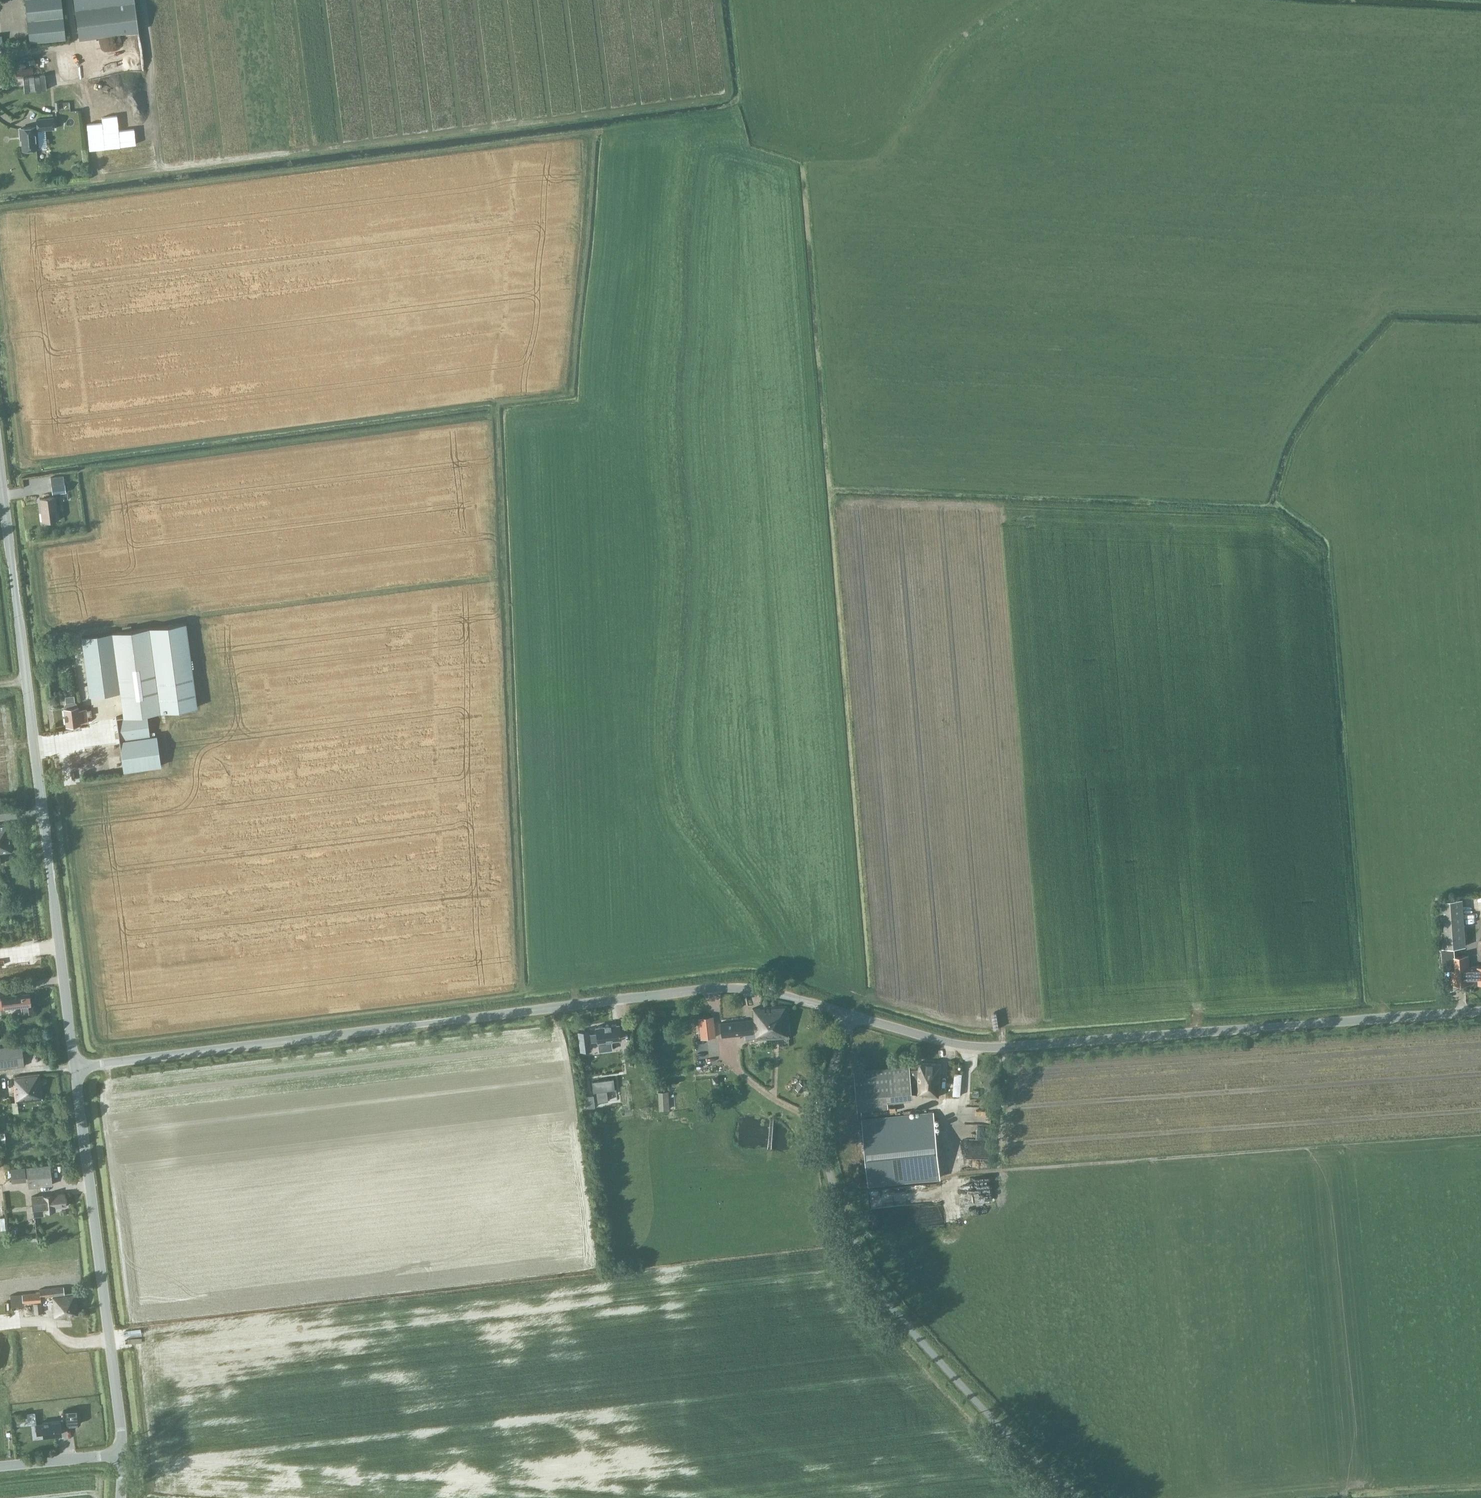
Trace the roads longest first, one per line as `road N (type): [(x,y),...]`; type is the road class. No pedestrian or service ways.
road 1 (track): [(896,130),(881,161),(866,170),(705,132),(689,147),(684,188),(673,781),(686,828),(786,952),(797,1000)]
road 2 (unclassified): [(76,1071),(705,989),(767,994),(848,1014)]
road 3 (unclassified): [(1480,1013),(995,1047),(946,1043),(848,1014)]
road 4 (unclassified): [(76,1071),(0,470)]
road 5 (unclassified): [(1080,1497),(926,1348),(877,1286),(837,1193),(828,1134),(848,1014)]
road 6 (unclassified): [(125,1452),(76,1071)]
road 7 (unclassified): [(0,1465),(125,1452)]

